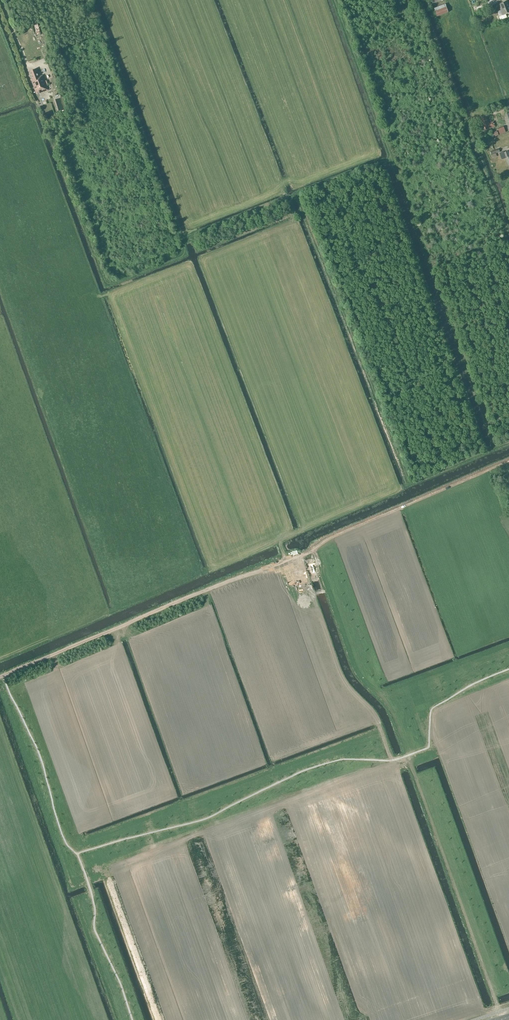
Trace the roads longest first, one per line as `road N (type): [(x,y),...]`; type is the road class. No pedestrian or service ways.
road 1 (track): [(0,677),(508,460)]

